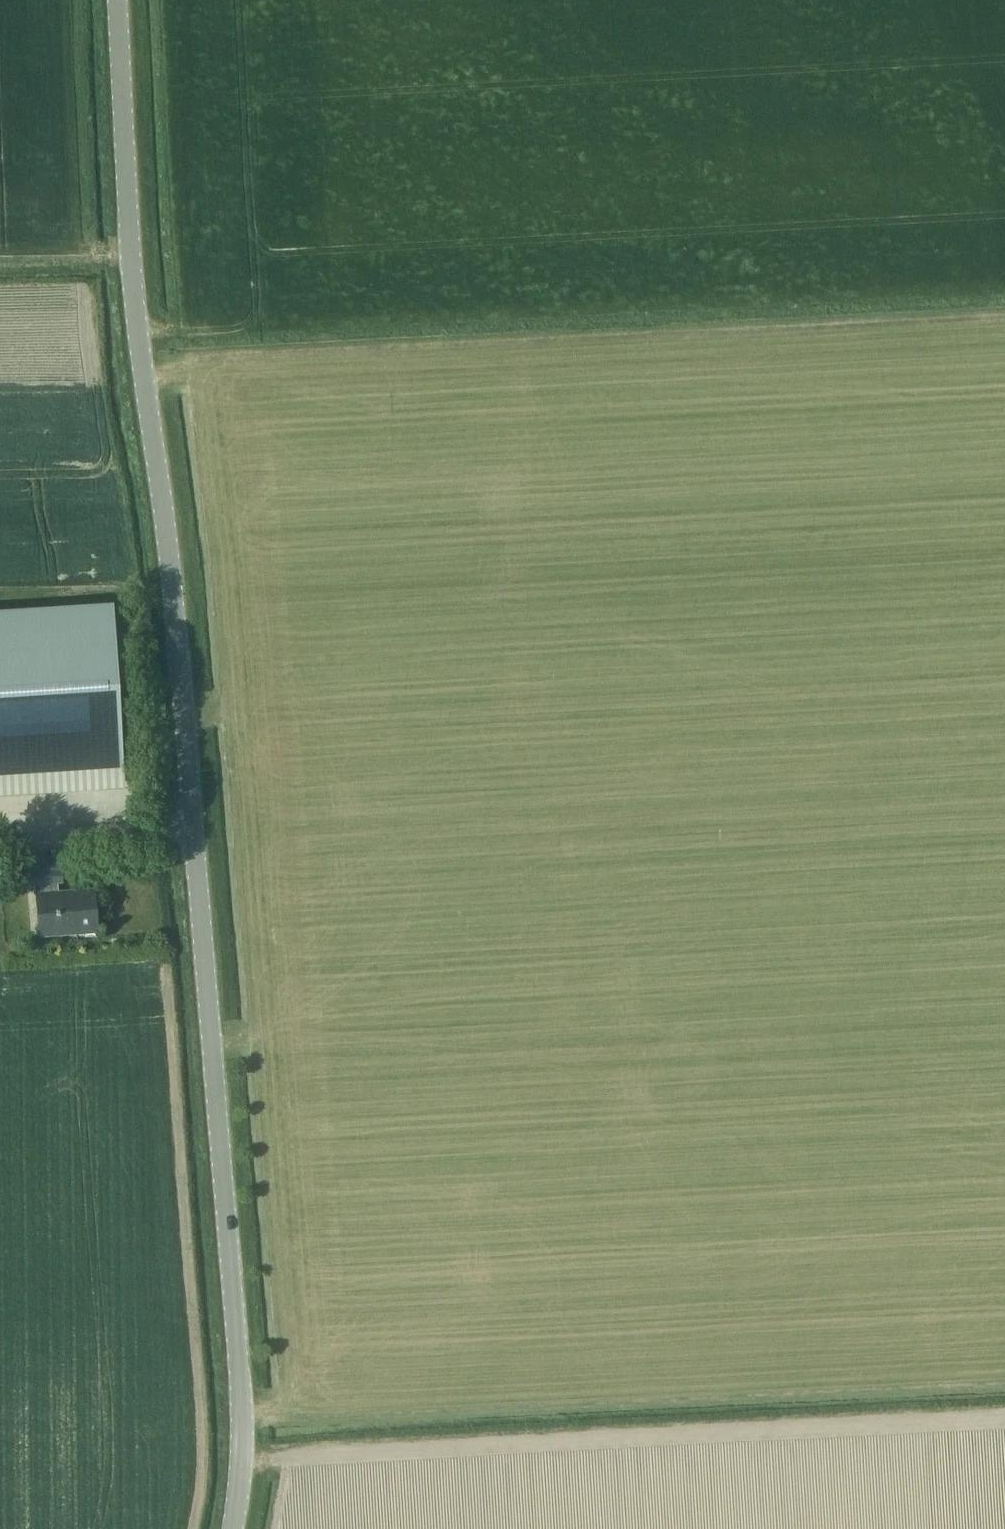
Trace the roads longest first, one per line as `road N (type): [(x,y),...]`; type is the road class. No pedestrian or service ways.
road 1 (tertiary): [(235,1528),(244,1488),(243,1381),(181,645),(136,296),(121,0)]

